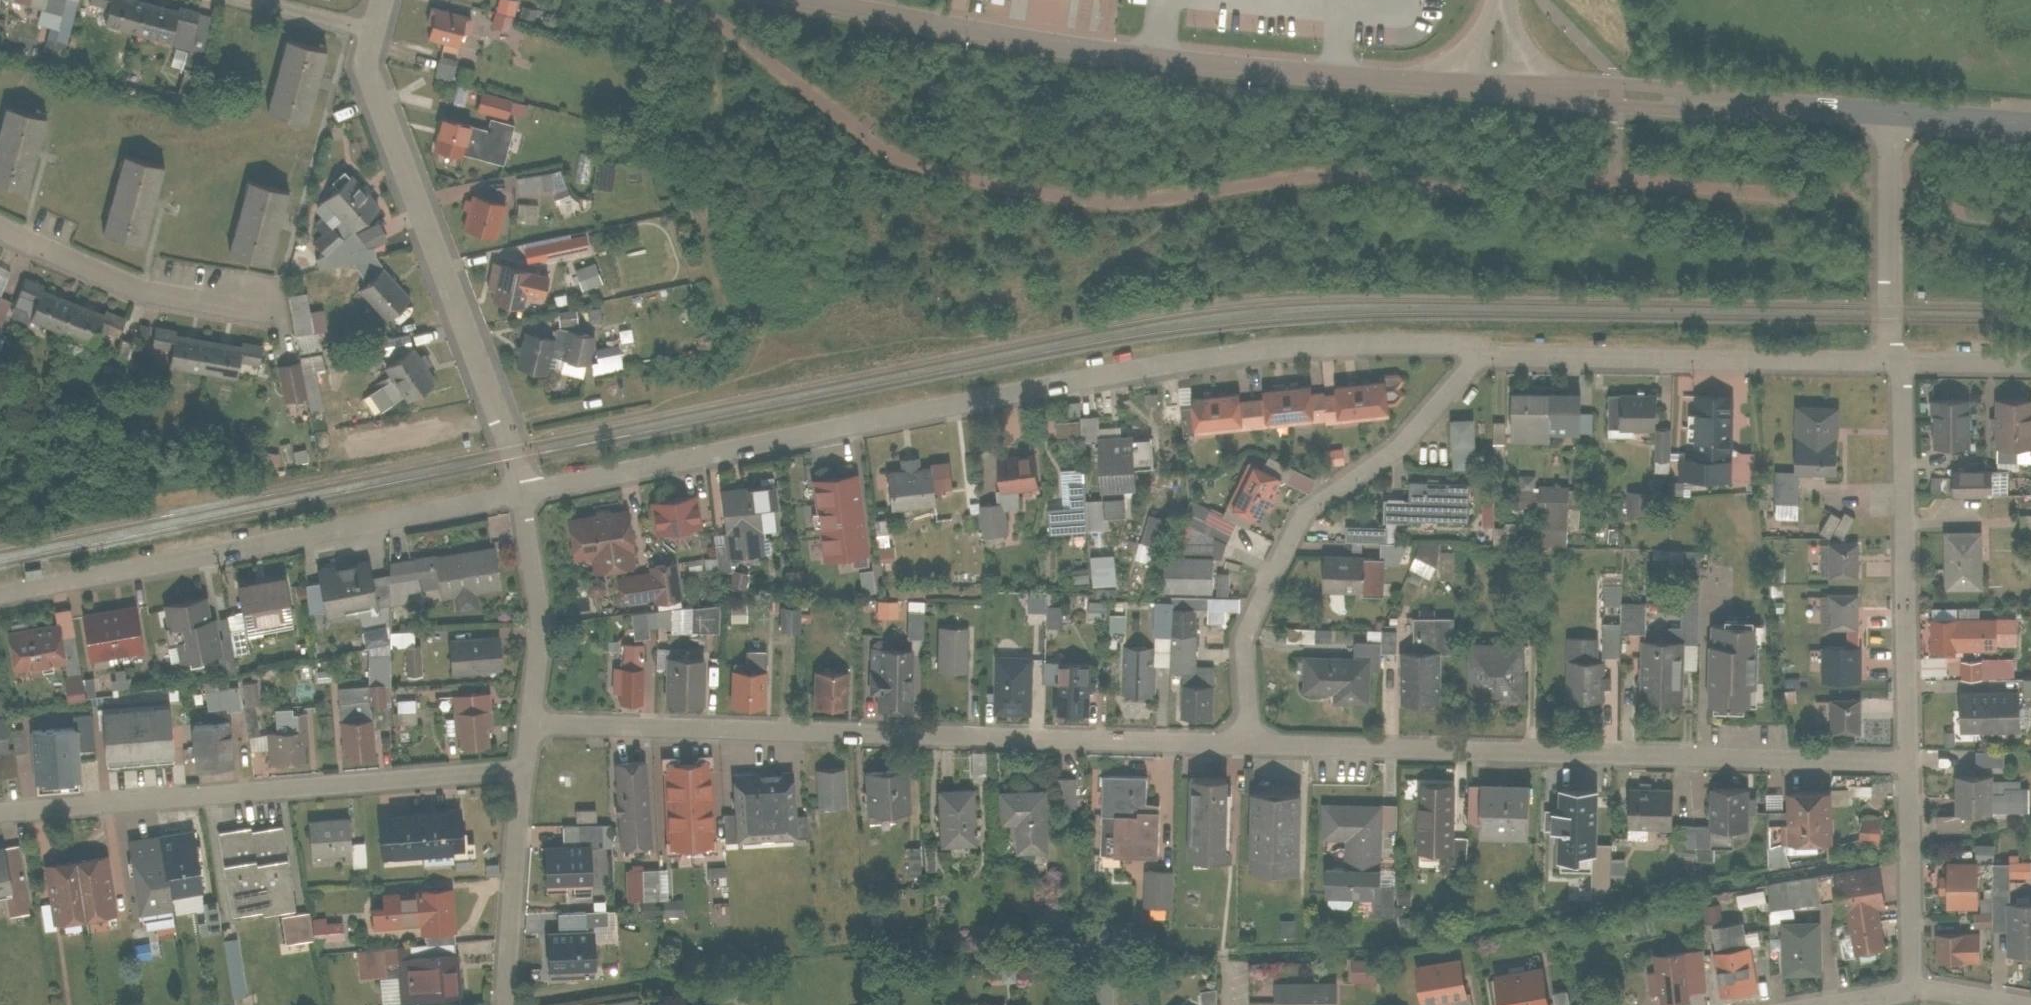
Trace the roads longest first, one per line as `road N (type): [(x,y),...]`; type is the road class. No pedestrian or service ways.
road 1 (residential): [(1493,354),(1468,338),(1281,344),(525,495)]
road 2 (residential): [(1250,744),(529,727)]
road 3 (residential): [(1456,88),(1092,54),(790,0)]
road 4 (residential): [(1908,767),(1250,744)]
road 5 (residential): [(525,495),(0,598)]
road 6 (residential): [(524,770),(0,822)]
road 7 (residential): [(1493,354),(1412,440),(1303,521),(1244,644),(1250,744)]
road 8 (residential): [(525,495),(375,107),(364,72),(373,37)]
road 9 (residential): [(1900,363),(1493,354)]
road 10 (residential): [(1908,767),(1900,363)]
road 11 (tertiary): [(1892,117),(1530,91)]
road 12 (residential): [(0,231),(146,296),(268,323)]
road 13 (residential): [(1900,363),(1890,307),(1892,117)]
road 14 (residential): [(505,1004),(524,770)]
road 15 (residential): [(529,727),(538,611),(525,495)]
road 16 (residential): [(1910,990),(1908,767)]
road 17 (residential): [(228,0),(373,37)]
road 18 (tertiary): [(2030,126),(1892,117)]
road 19 (residential): [(1900,363),(2030,366)]

